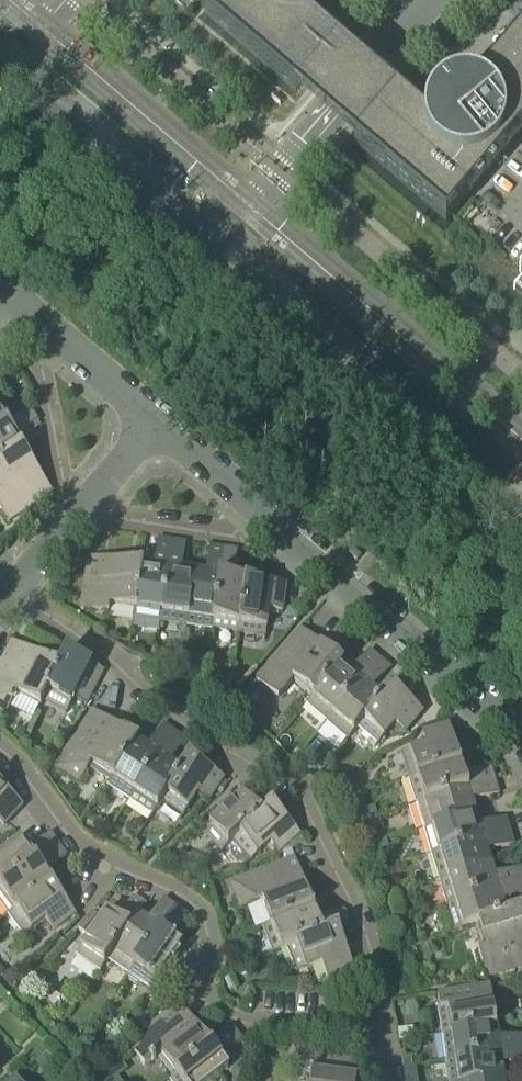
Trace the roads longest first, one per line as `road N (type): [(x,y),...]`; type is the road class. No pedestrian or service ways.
road 1 (residential): [(378,1028),(382,999),(355,913),(295,787),(224,753),(98,650),(6,597)]
road 2 (residential): [(378,1028),(256,1026),(216,1009),(206,992),(216,960),(190,899),(108,866)]
road 3 (unclassified): [(430,0),(226,241)]
road 4 (secondary): [(226,241),(0,48)]
road 5 (residential): [(303,546),(521,736)]
road 6 (secondary): [(0,85),(210,263)]
road 7 (residential): [(303,546),(93,518),(68,527)]
road 8 (secondary): [(521,527),(365,385)]
road 9 (residential): [(68,527),(38,319)]
road 10 (secondary): [(365,385),(328,330),(226,241)]
road 11 (secondary): [(210,263),(287,334),(365,385)]
road 12 (residential): [(156,419),(303,546)]
road 13 (residential): [(108,866),(71,837),(0,752)]
road 14 (residential): [(38,319),(156,419)]
road 15 (residential): [(68,527),(156,419)]

